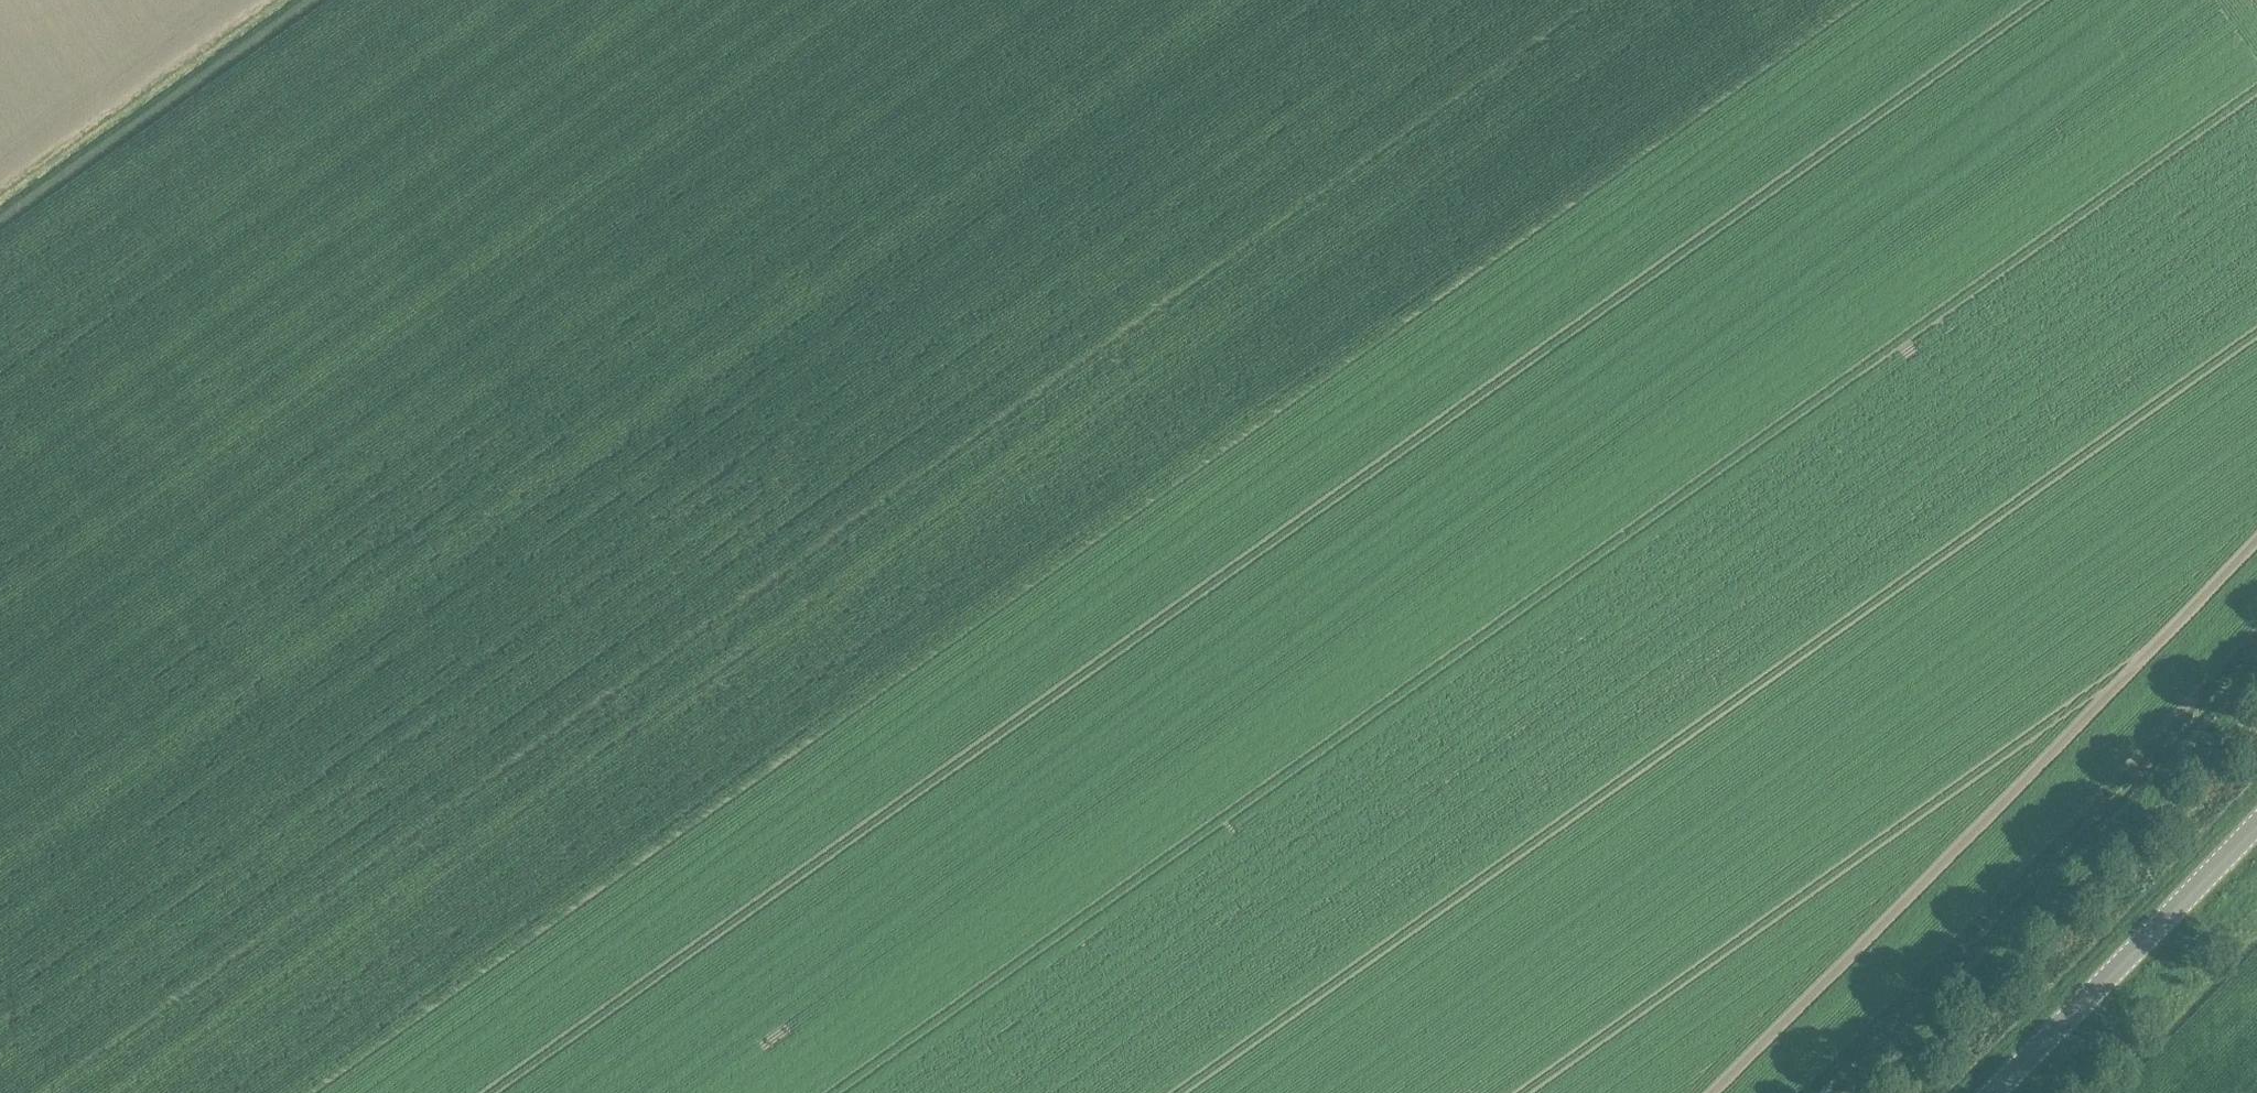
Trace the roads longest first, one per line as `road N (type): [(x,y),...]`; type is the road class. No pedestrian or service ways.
road 1 (unclassified): [(1995,1092),(2256,825)]

